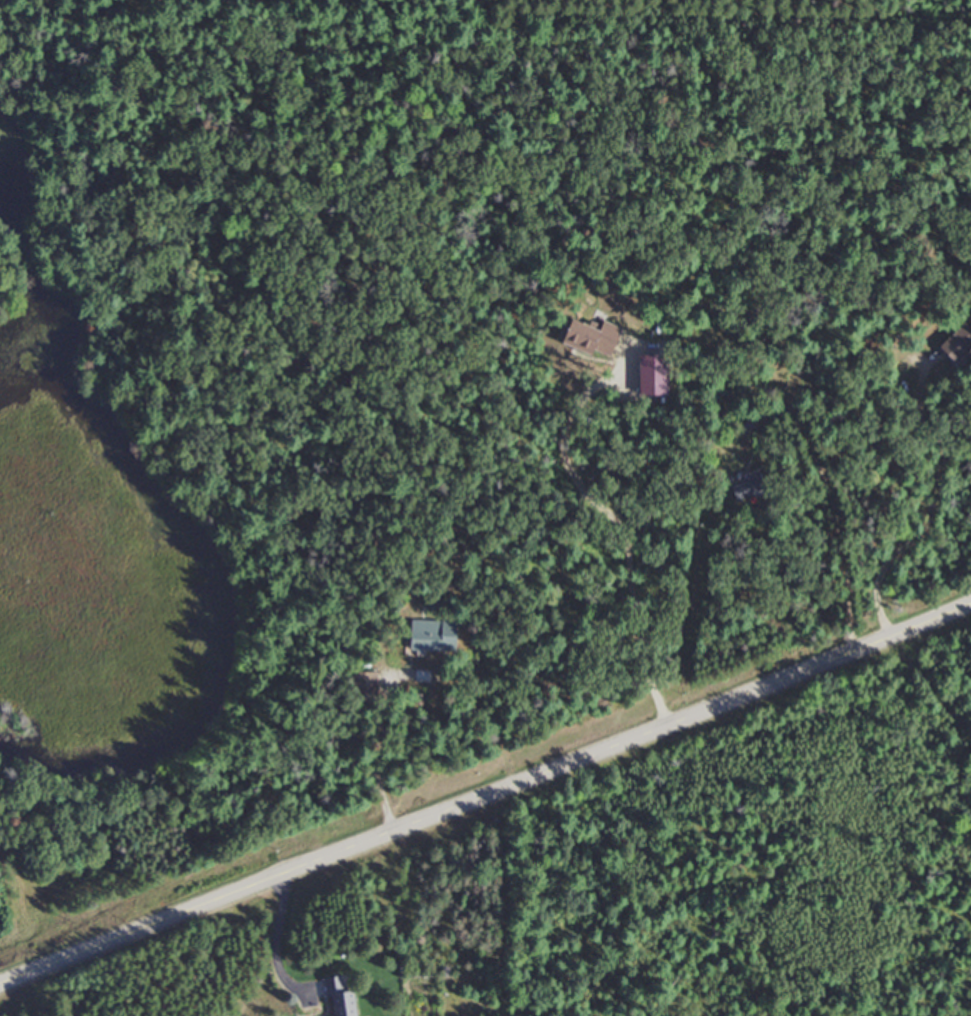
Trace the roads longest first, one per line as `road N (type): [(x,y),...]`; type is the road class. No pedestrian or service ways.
road 1 (secondary): [(0,984),(970,601)]

